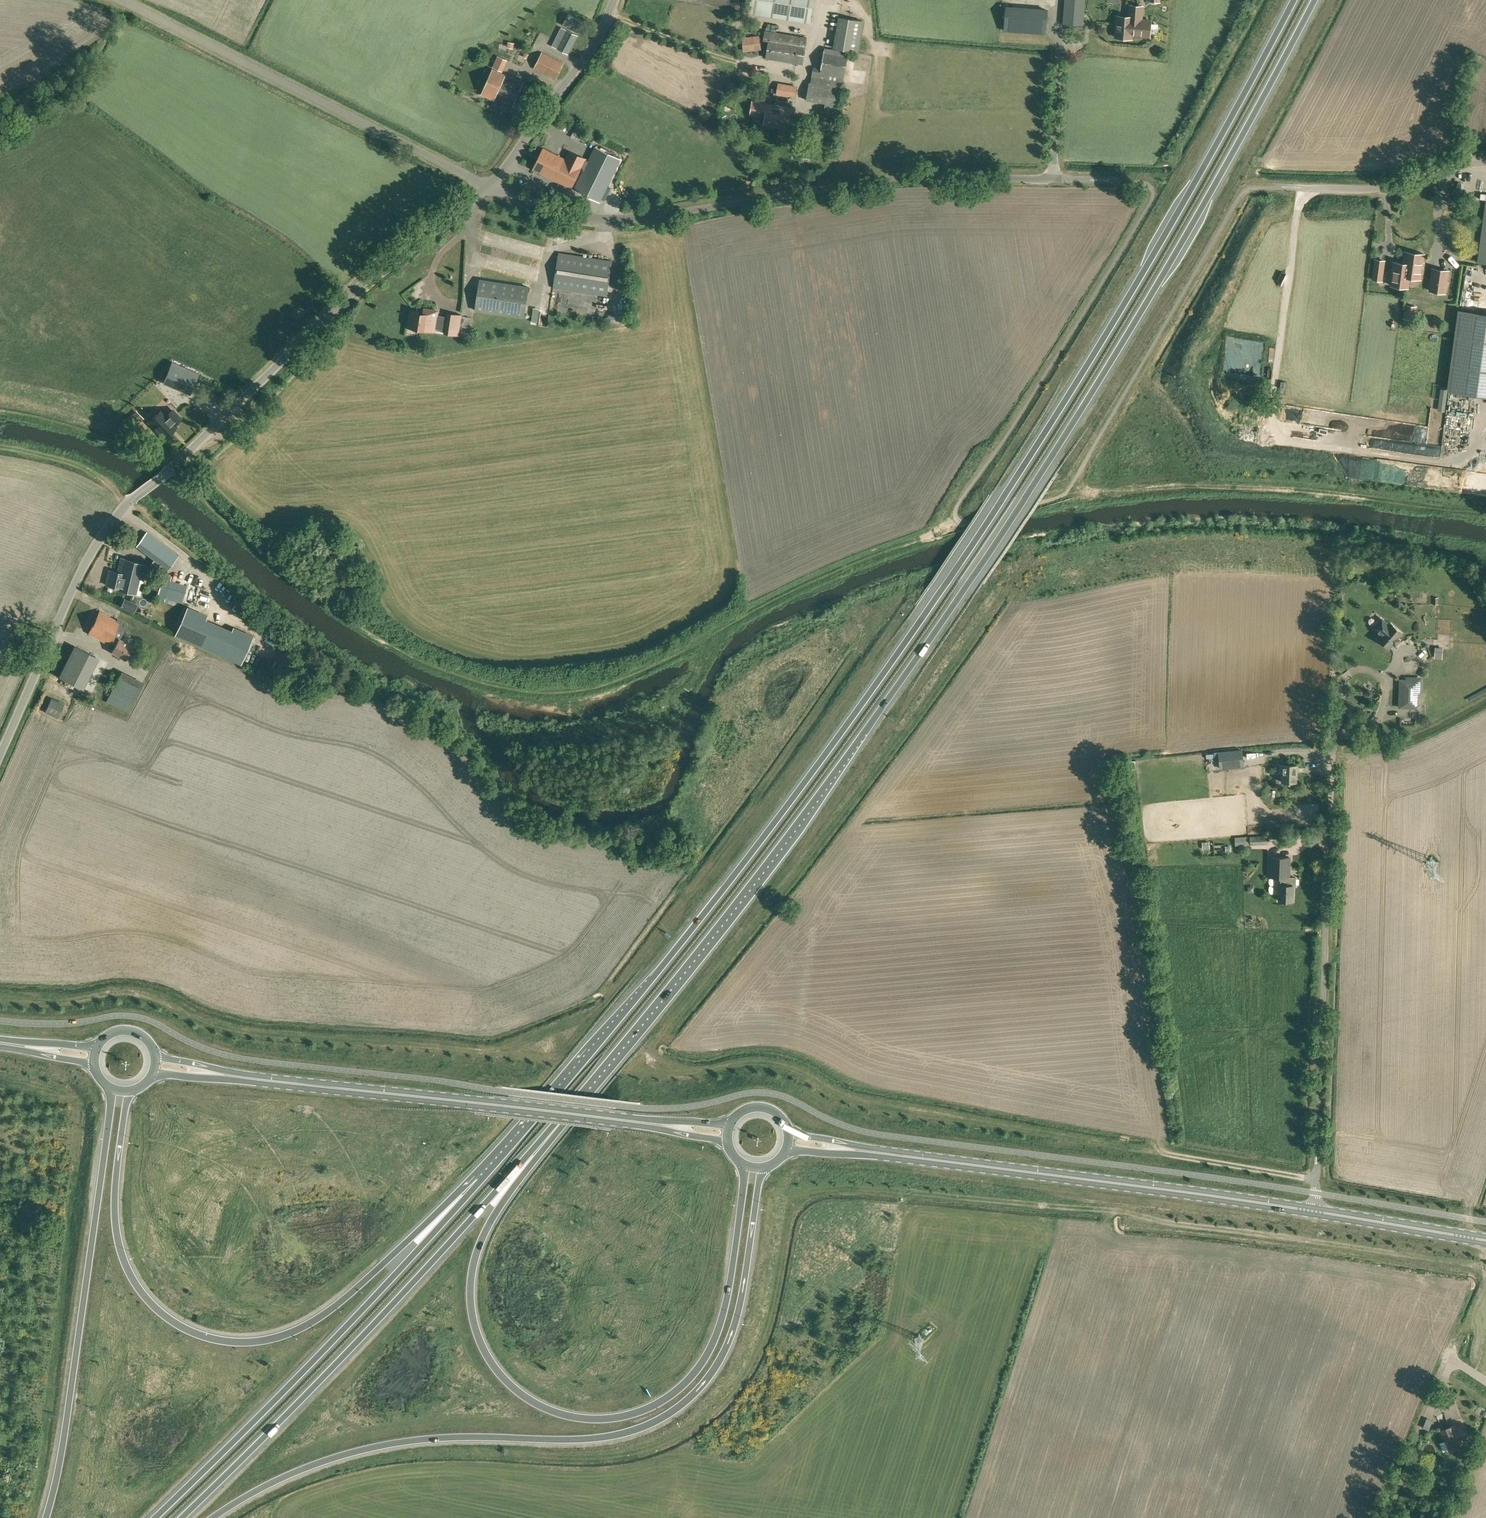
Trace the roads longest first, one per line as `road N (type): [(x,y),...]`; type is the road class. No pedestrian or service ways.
road 1 (trunk): [(1292,0),(1172,226),(949,580),(711,907),(529,1124)]
road 2 (trunk): [(560,1120),(735,906),(977,571),(1190,227),(1312,0)]
road 3 (track): [(201,495),(289,575),(372,632),(462,675),(553,692),(640,670),(761,605),(956,518)]
road 4 (unclassified): [(0,754),(81,572),(127,503),(376,271),(493,187)]
road 5 (trunk): [(213,1517),(283,1477),(358,1451),(451,1438),(591,1440),(675,1411),(731,1337),(764,1165)]
road 6 (trunk): [(740,1159),(727,1301),(706,1355),(649,1407),(612,1418),(571,1416),(504,1379),(477,1332),(470,1295),(490,1221),(560,1120)]
road 7 (trunk): [(529,1124),(325,1313),(277,1338),(225,1341),(188,1331),(157,1309),(125,1264),(114,1210),(130,1087)]
road 8 (unclassified): [(1099,180),(894,178),(622,220),(556,213),(493,187)]
road 9 (trunk): [(184,1517),(560,1120)]
road 10 (trunk): [(529,1124),(385,1287),(155,1517)]
road 11 (secondary): [(1314,1212),(868,1150)]
road 12 (unclassified): [(1314,1212),(1332,763)]
road 13 (trunk): [(110,1084),(46,1517)]
road 14 (track): [(1071,486),(1104,495),(1268,489),(1485,511)]
road 15 (unclassified): [(493,187),(121,0)]
road 16 (primary): [(644,1120),(233,1074)]
road 17 (unclassified): [(493,187),(584,71),(619,0)]
road 18 (unclassified): [(1485,162),(1385,188),(1291,187)]
road 19 (secondary): [(1485,1240),(1314,1212)]

